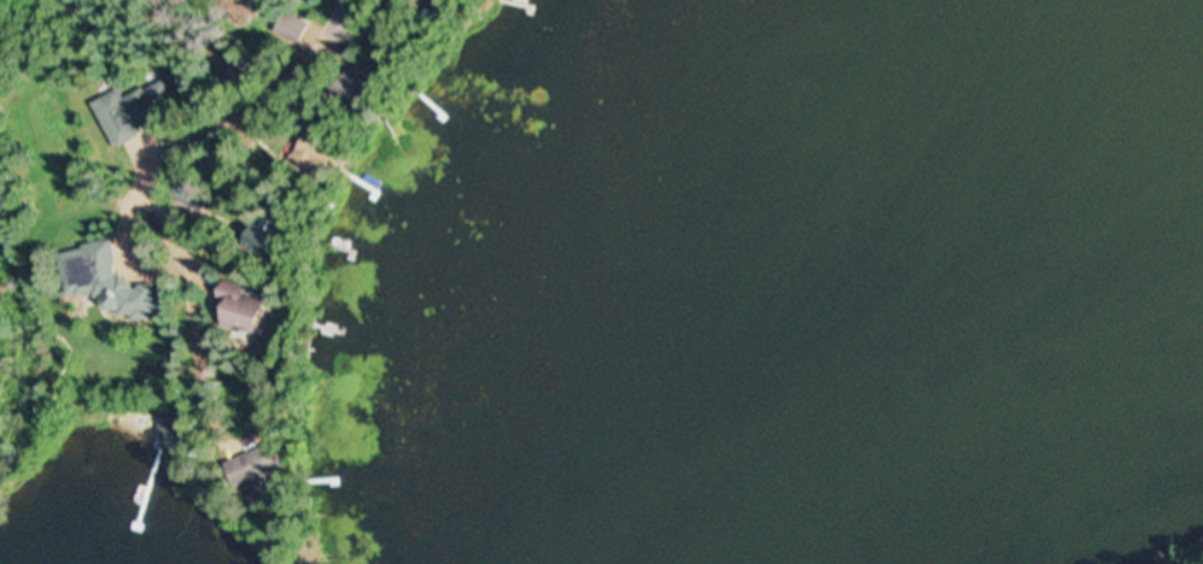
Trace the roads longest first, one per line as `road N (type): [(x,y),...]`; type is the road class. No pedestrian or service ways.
road 1 (residential): [(344,0),(291,87),(252,118),(146,168)]

